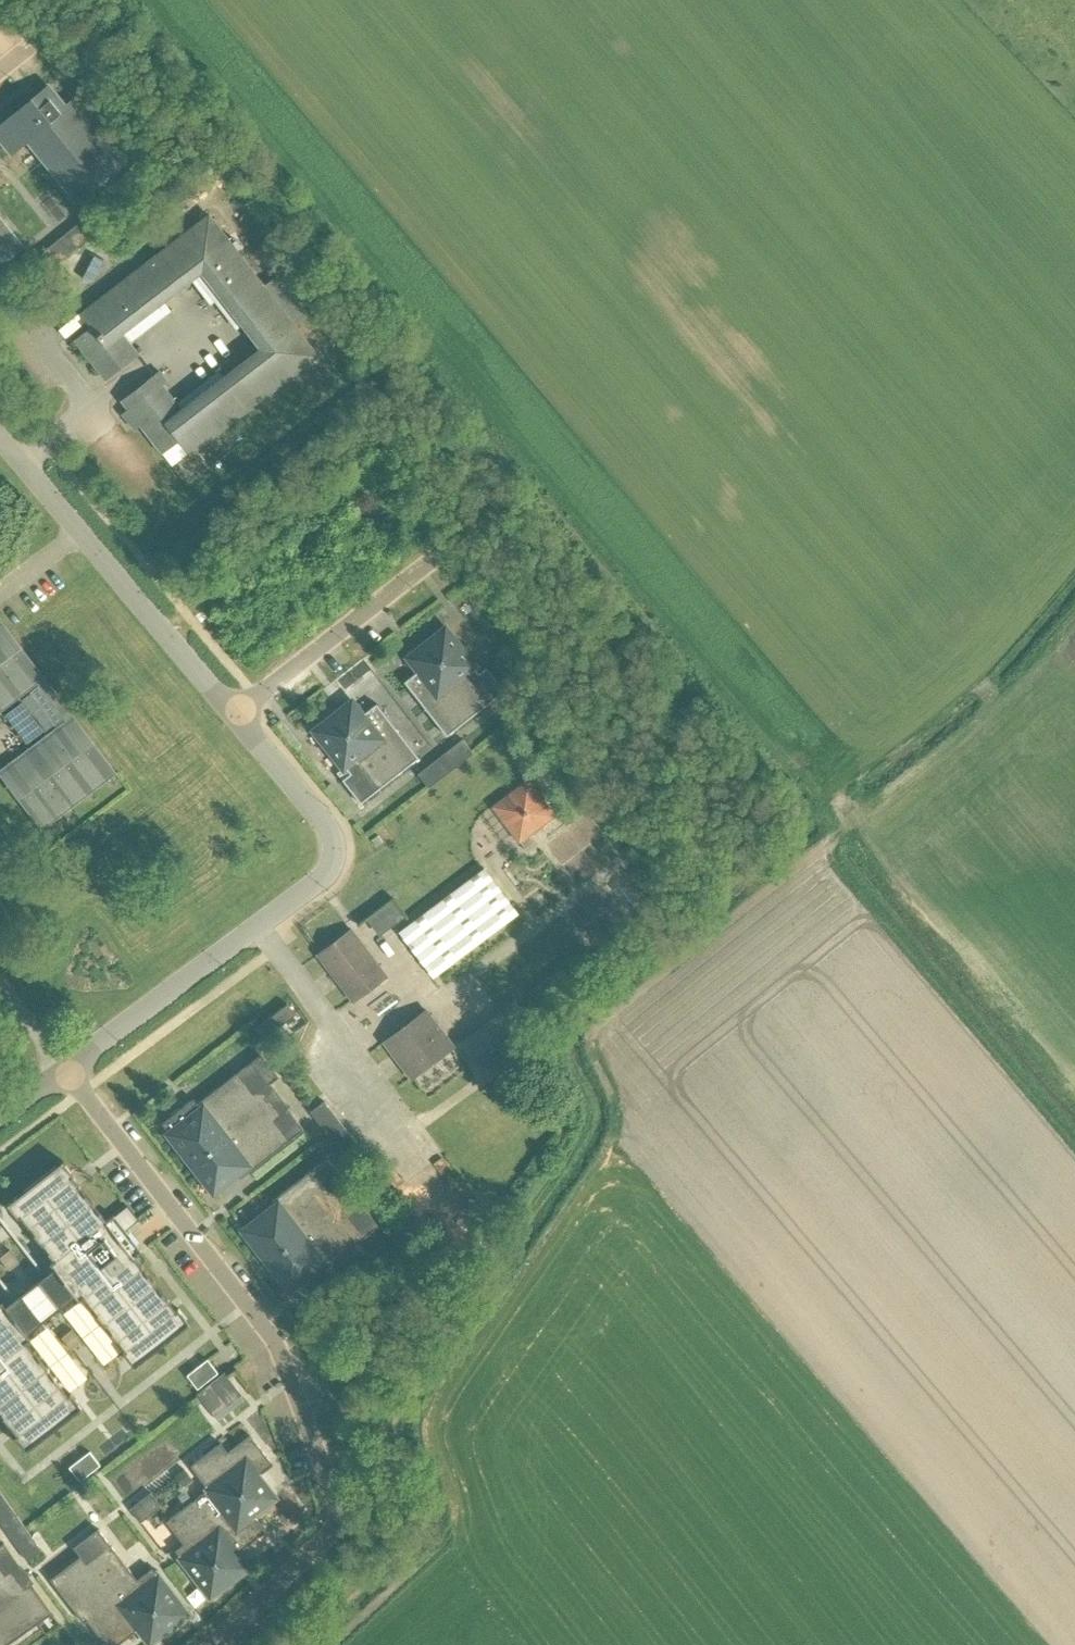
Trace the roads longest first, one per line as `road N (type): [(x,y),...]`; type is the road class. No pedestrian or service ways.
road 1 (residential): [(64,1068),(274,1338),(335,1496),(332,1530),(212,1644)]
road 2 (residential): [(64,1068),(326,872),(334,856),(324,822),(236,713)]
road 3 (unclassified): [(236,713),(0,436)]
road 4 (residential): [(236,713),(443,551)]

